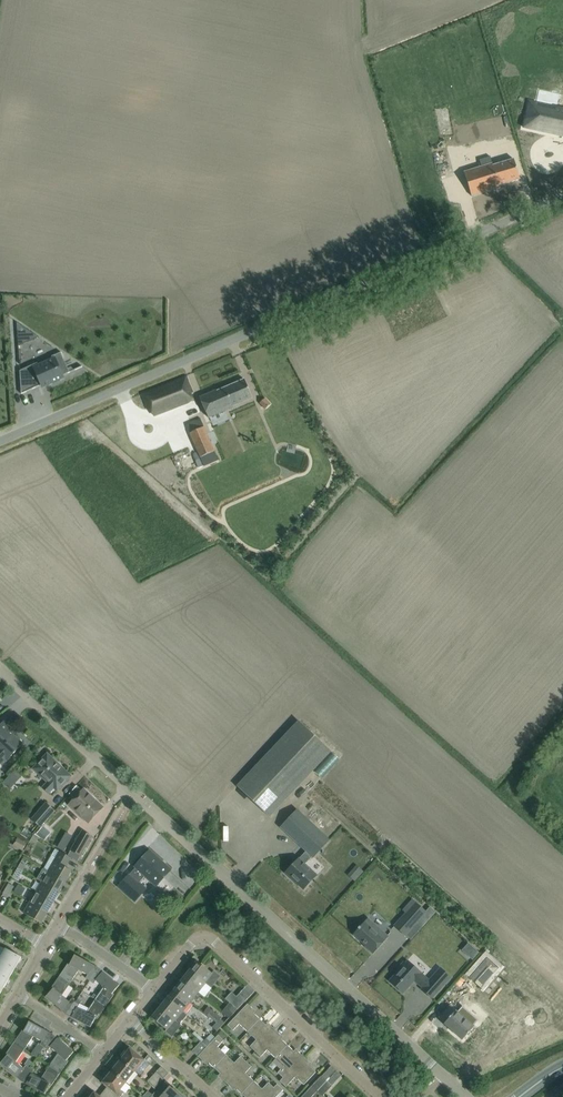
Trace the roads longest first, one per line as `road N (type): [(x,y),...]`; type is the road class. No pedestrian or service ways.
road 1 (unclassified): [(465,1096),(0,668)]
road 2 (unclassified): [(0,440),(562,198)]
road 3 (residential): [(155,990),(192,944),(215,944),(380,1096)]

